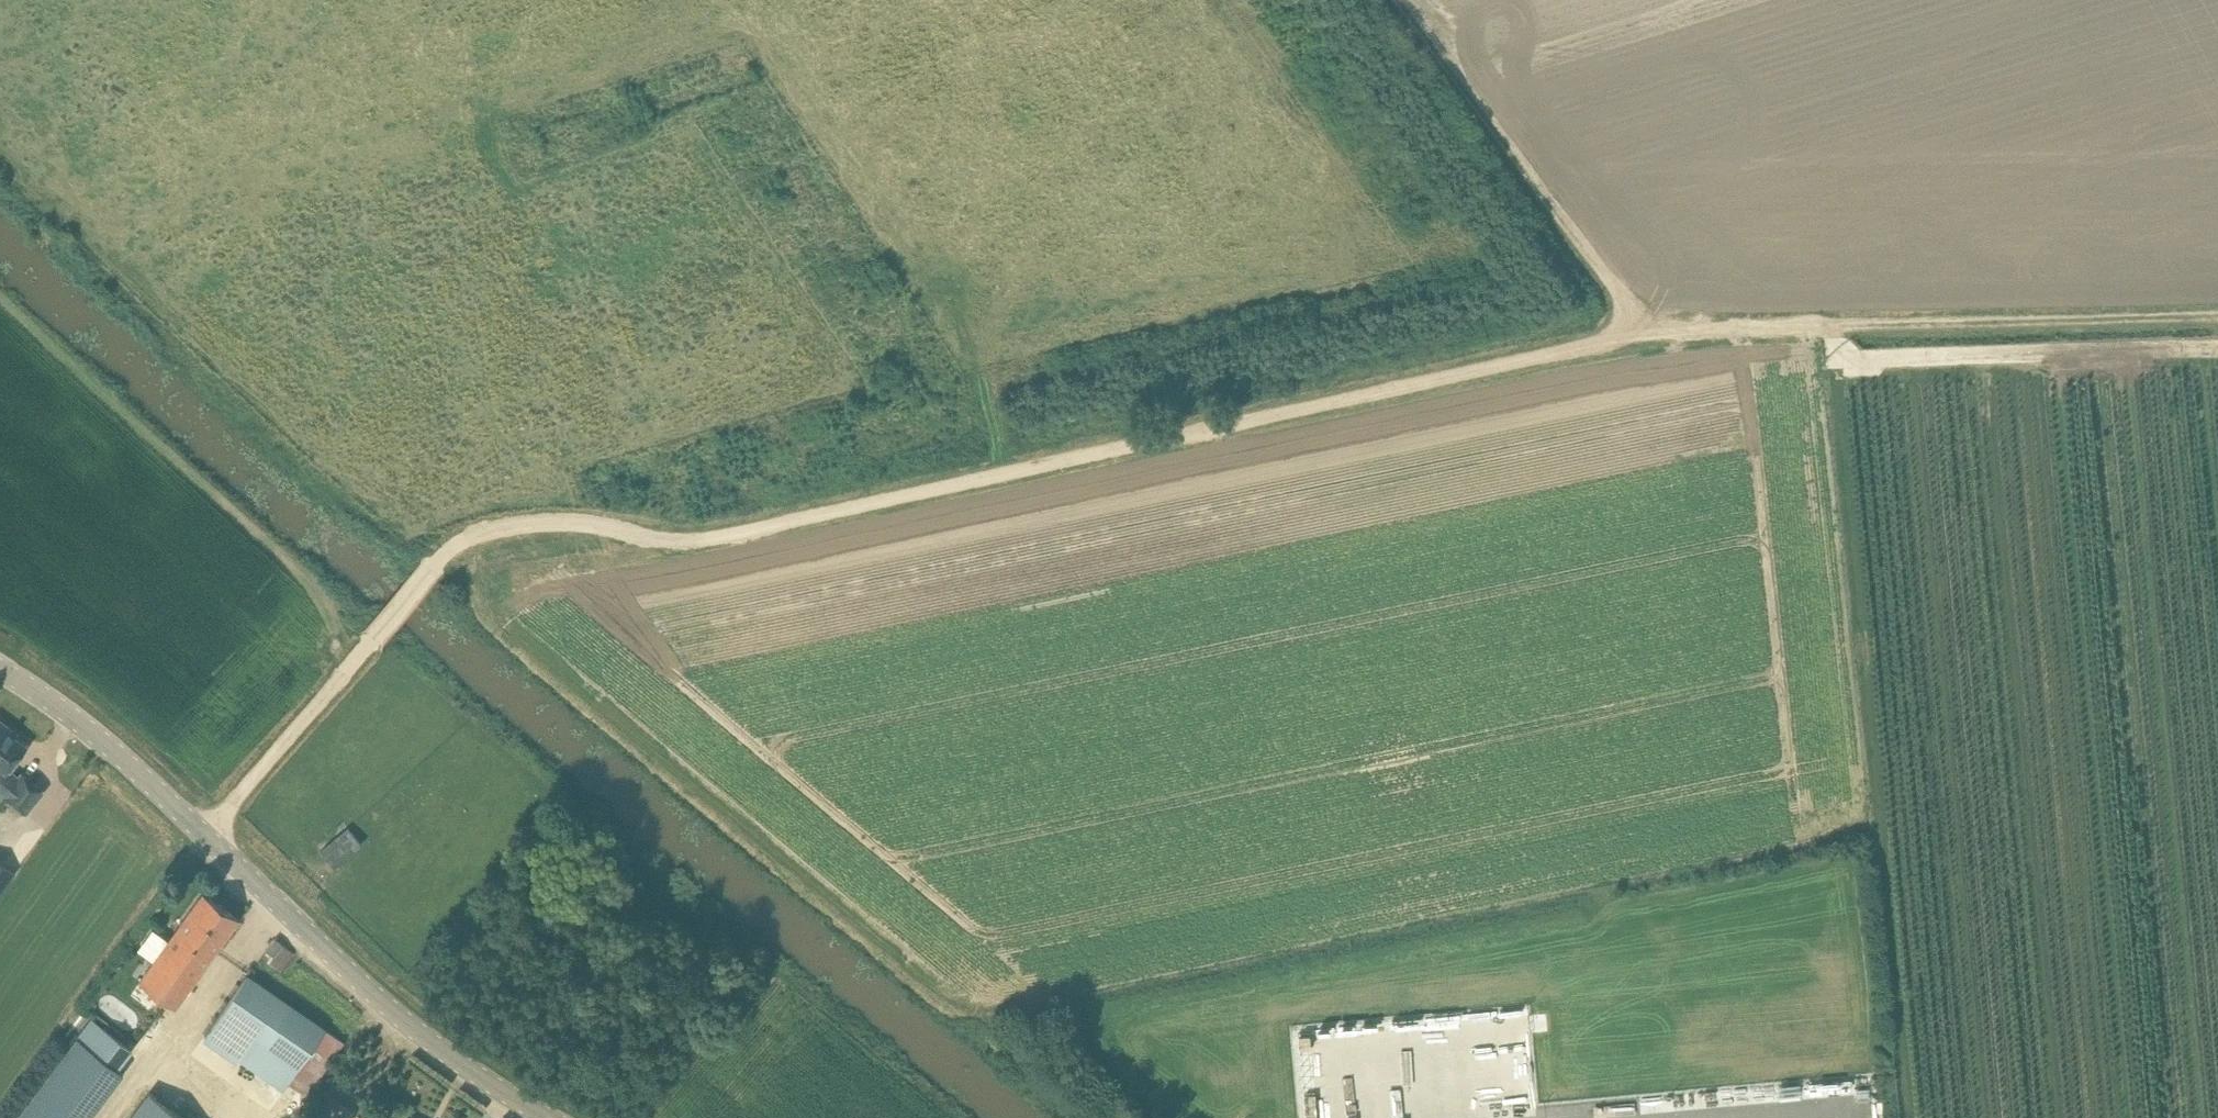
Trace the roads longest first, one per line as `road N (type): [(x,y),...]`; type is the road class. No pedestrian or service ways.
road 1 (track): [(1650,330),(723,537),(678,544),(545,523),(491,531),(433,571)]
road 2 (unclassified): [(542,1117),(410,1028),(116,751),(0,674)]
road 3 (track): [(2217,311),(1650,330)]
road 4 (track): [(1413,0),(1650,330)]
road 5 (track): [(364,653),(206,836)]

